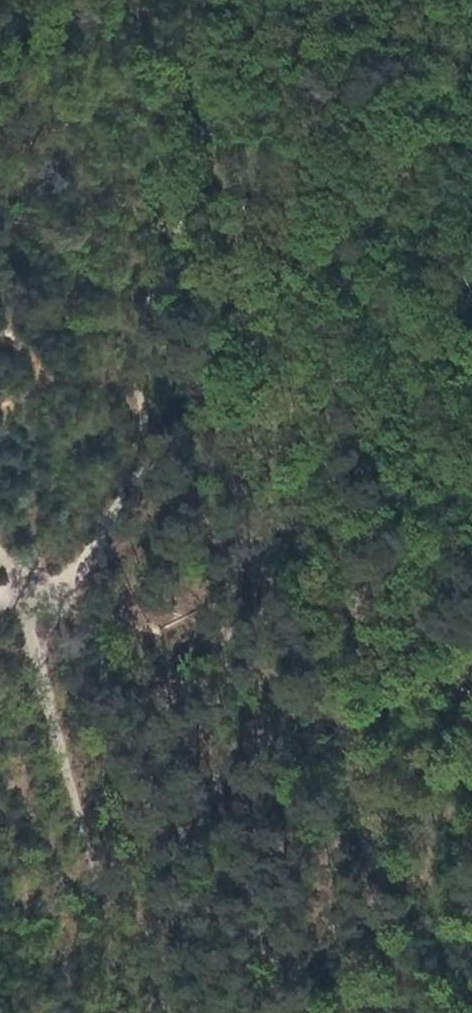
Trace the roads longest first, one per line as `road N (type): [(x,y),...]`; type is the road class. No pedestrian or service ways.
road 1 (track): [(4,562),(22,579),(42,584),(79,562),(140,470),(135,385)]
road 2 (track): [(4,562),(68,769)]

